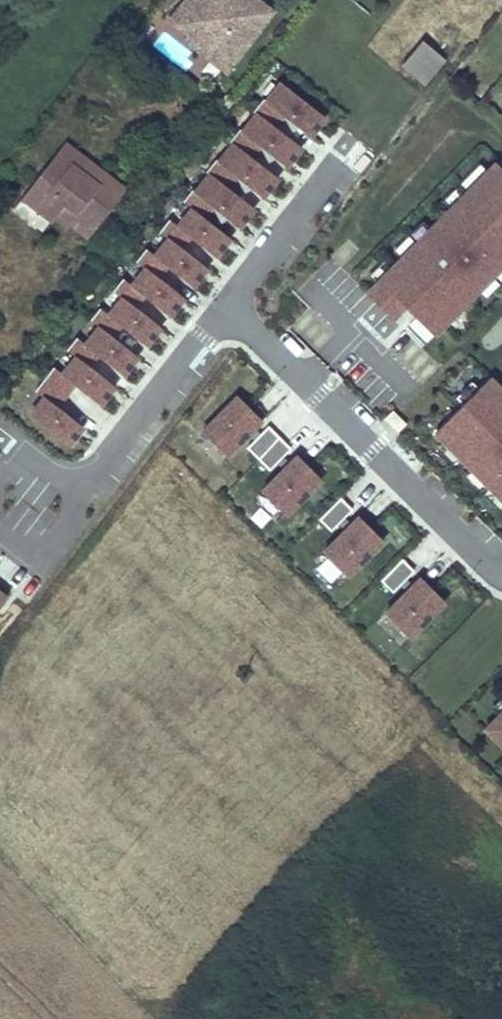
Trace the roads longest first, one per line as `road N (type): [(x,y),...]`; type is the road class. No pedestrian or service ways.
road 1 (residential): [(230,310),(501,574)]
road 2 (residential): [(230,310),(87,498)]
road 3 (residential): [(335,171),(230,310)]
road 4 (residential): [(87,498),(39,561),(0,530)]

